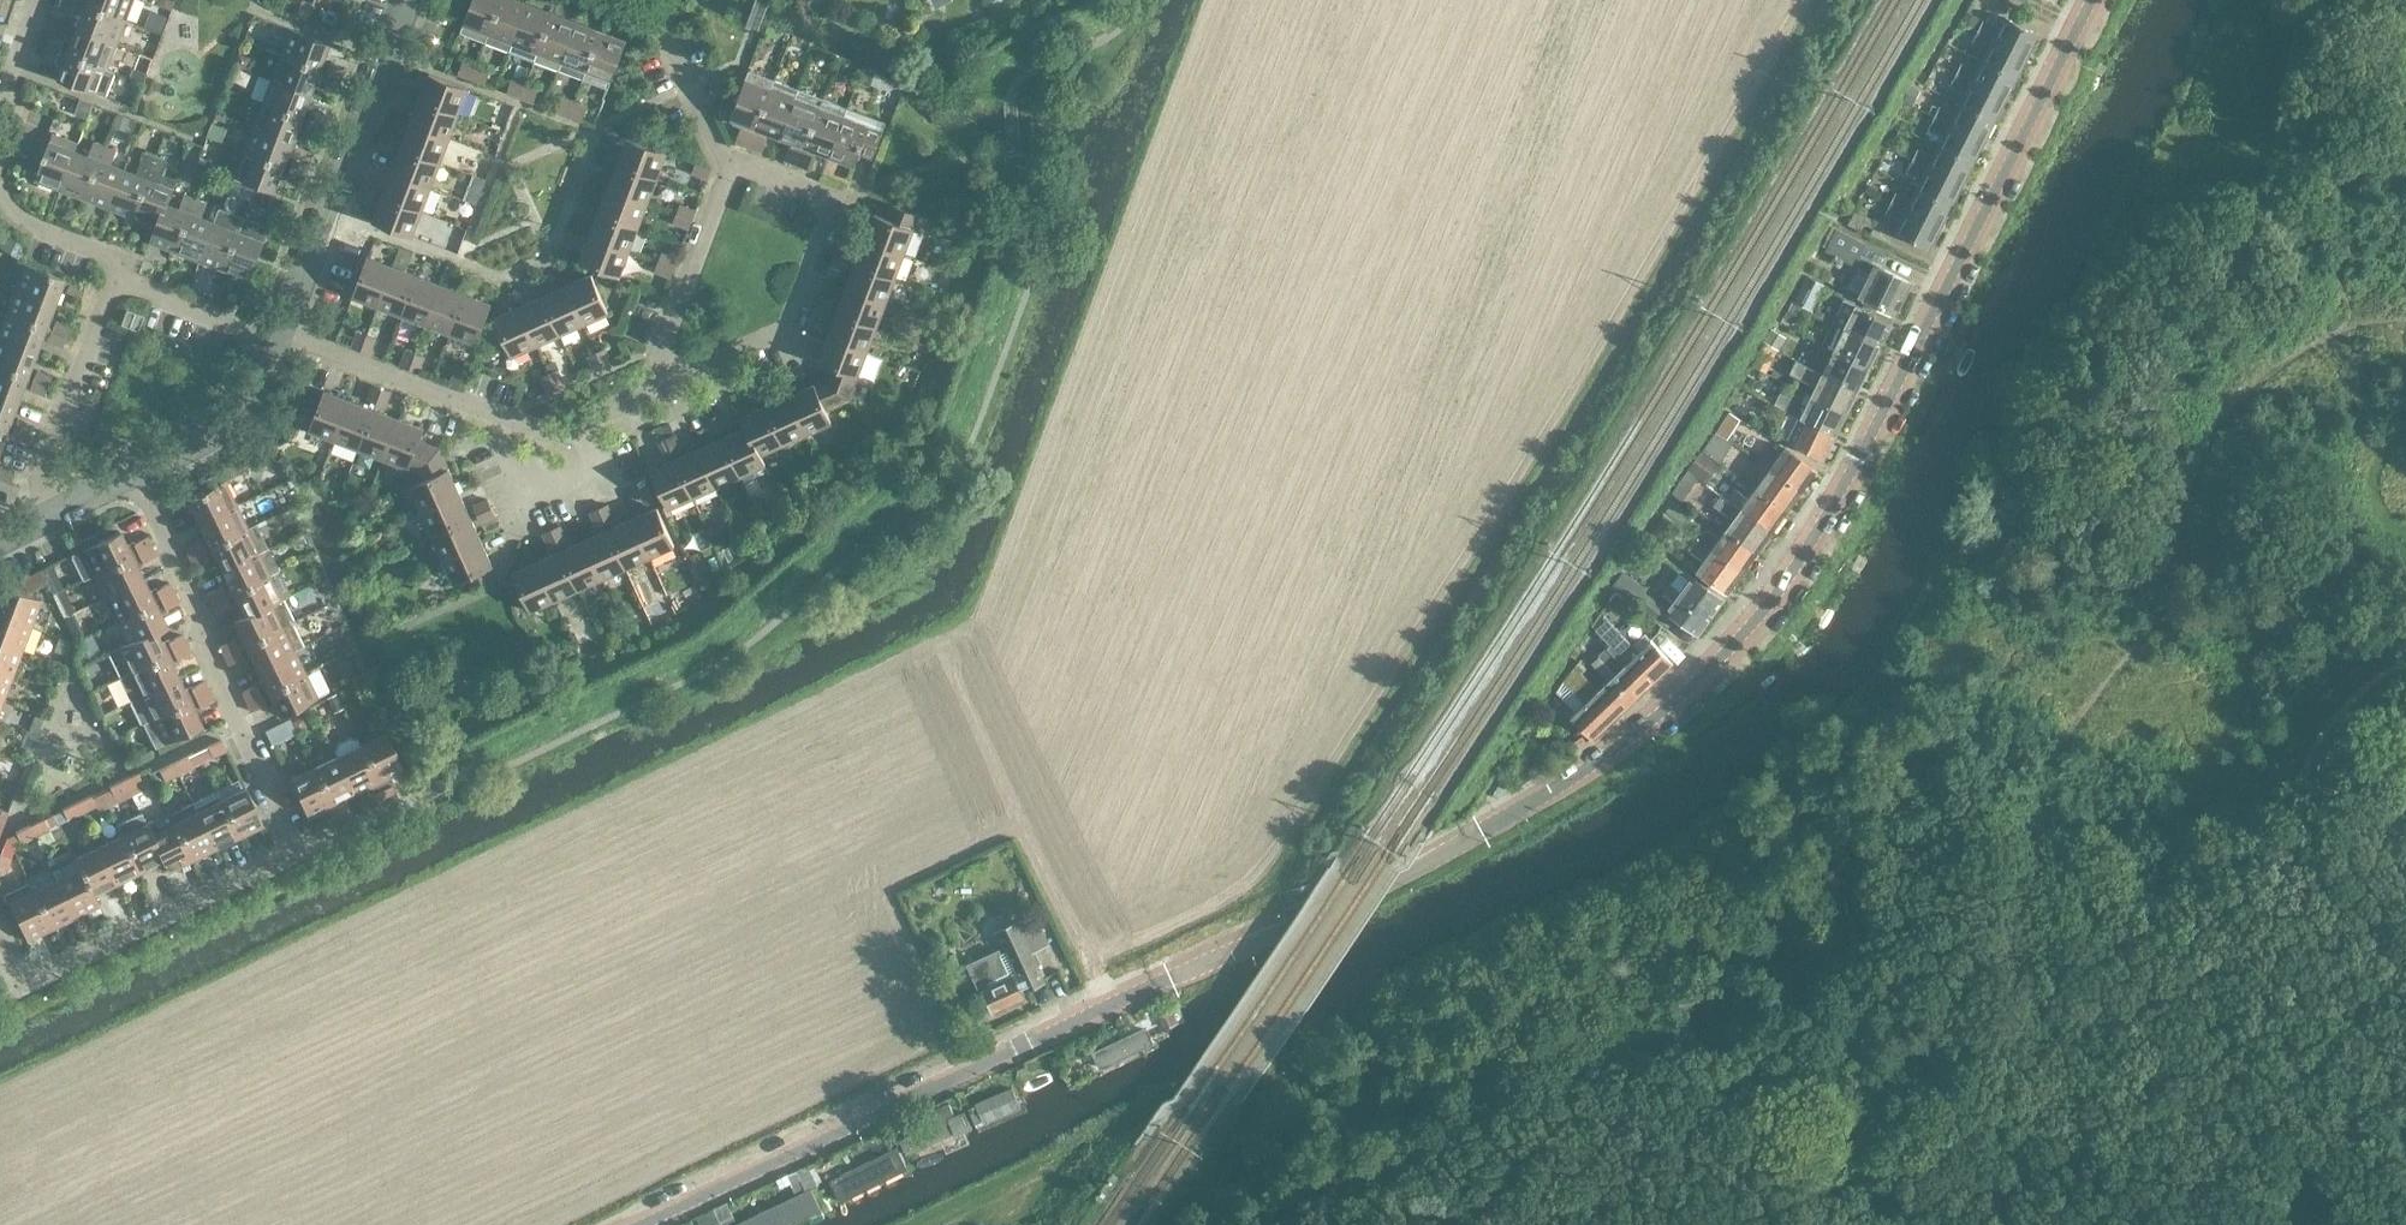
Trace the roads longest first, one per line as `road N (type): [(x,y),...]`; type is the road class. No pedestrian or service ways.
road 1 (residential): [(638,1224),(1403,879),(1588,766),(1696,682),(1801,558),(2093,0)]
road 2 (residential): [(0,926),(27,985),(294,854),(291,833),(199,641),(204,614),(135,474)]
road 3 (residential): [(284,331),(548,435),(653,392)]
road 4 (residential): [(653,392),(781,342),(832,204),(728,165)]
road 5 (residential): [(284,331),(408,0)]
road 6 (residential): [(52,513),(44,464),(113,281)]
road 7 (residential): [(653,392),(728,165)]
road 8 (residential): [(135,474),(246,408),(284,331)]
road 9 (residential): [(284,331),(253,332),(113,281)]
road 10 (residential): [(113,281),(121,260),(25,224),(0,194)]
road 11 (residential): [(0,152),(6,91),(39,0)]
road 12 (residential): [(728,165),(664,24)]

